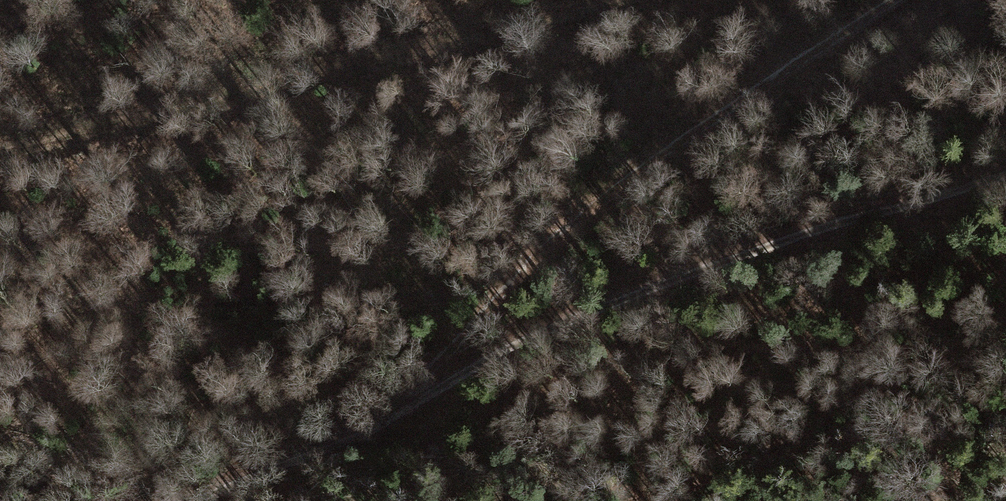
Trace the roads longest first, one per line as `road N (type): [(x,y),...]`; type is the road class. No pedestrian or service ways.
road 1 (track): [(1005,172),(545,329),(402,408)]
road 2 (track): [(402,408),(590,209),(901,0)]
road 3 (track): [(402,408),(192,500)]

